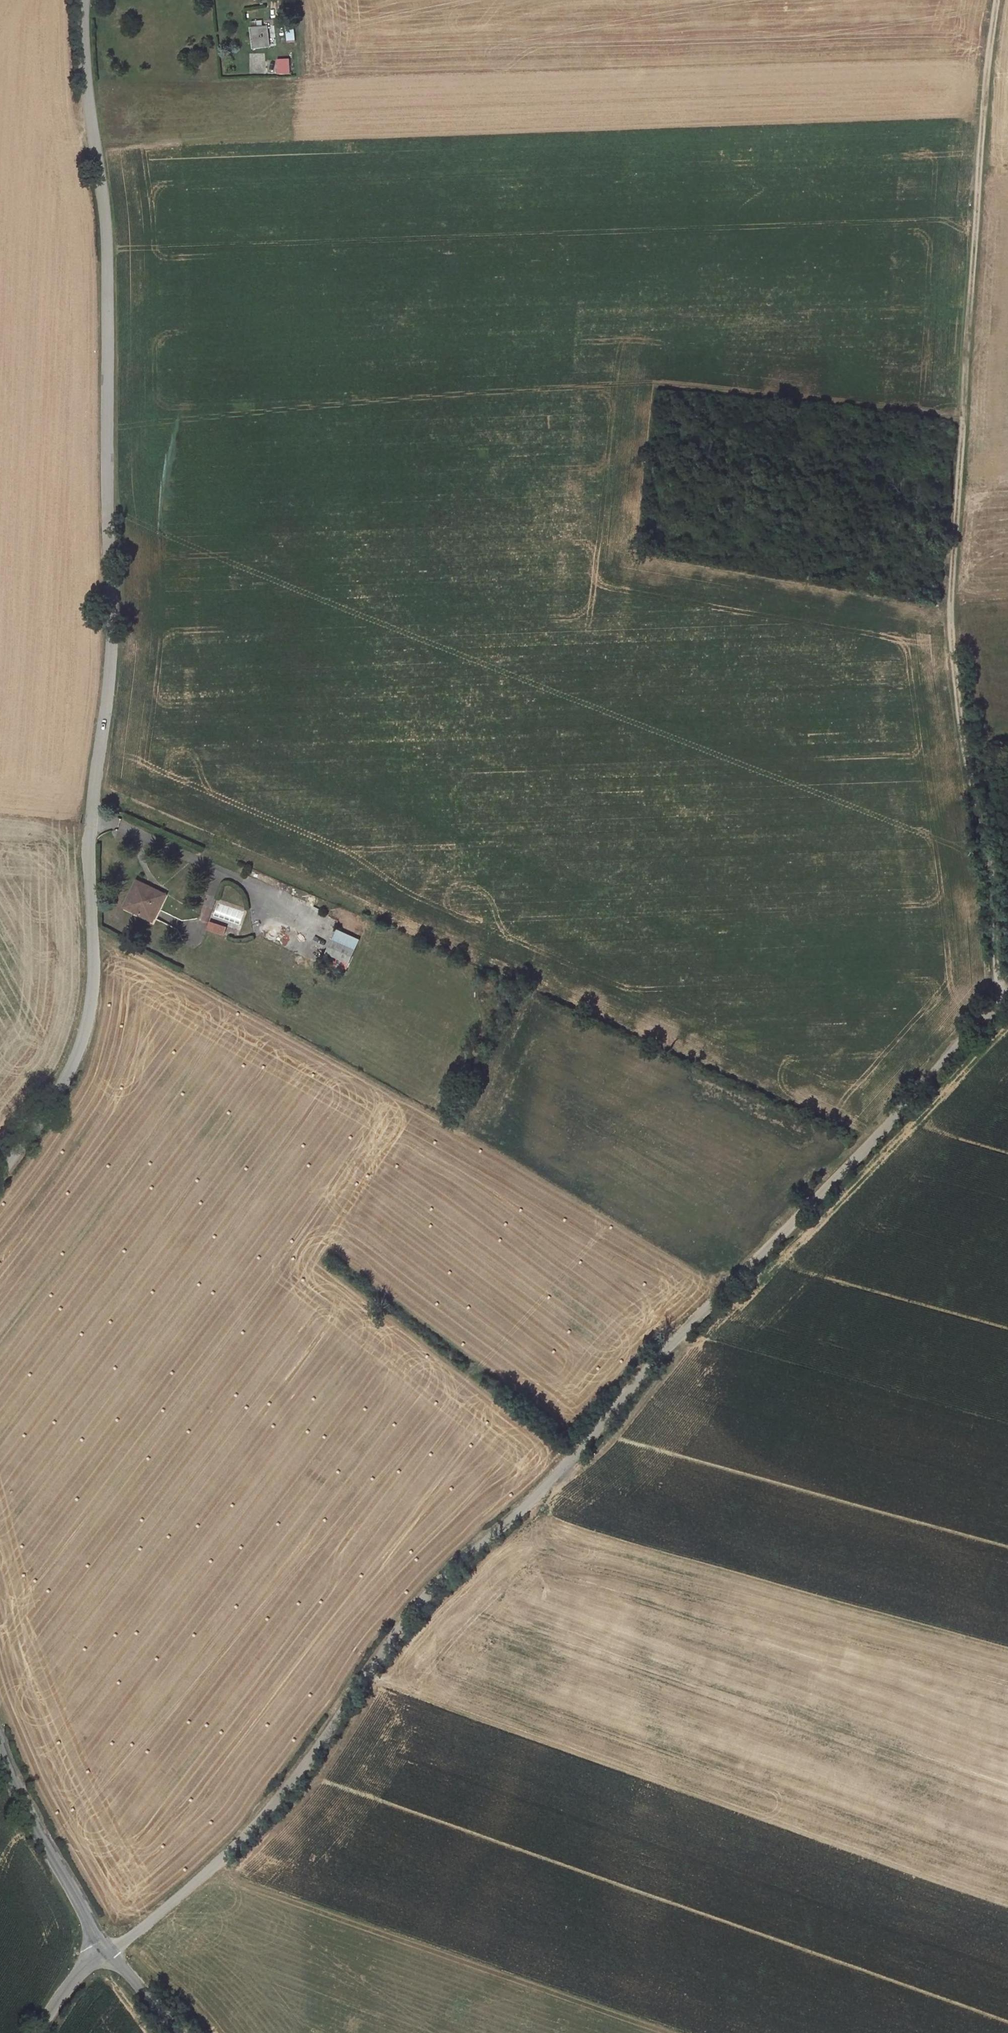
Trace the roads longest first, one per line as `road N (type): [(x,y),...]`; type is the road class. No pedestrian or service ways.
road 1 (unclassified): [(1007,1001),(718,1297),(571,1461),(446,1576),(276,1805),(108,1952)]
road 2 (unclassified): [(85,0),(87,90),(108,212),(114,628),(91,820),(93,998),(68,1076),(0,1169)]
road 3 (track): [(1005,1003),(951,643),(951,567),(1000,0)]
road 4 (unclassified): [(0,1750),(108,1952)]

